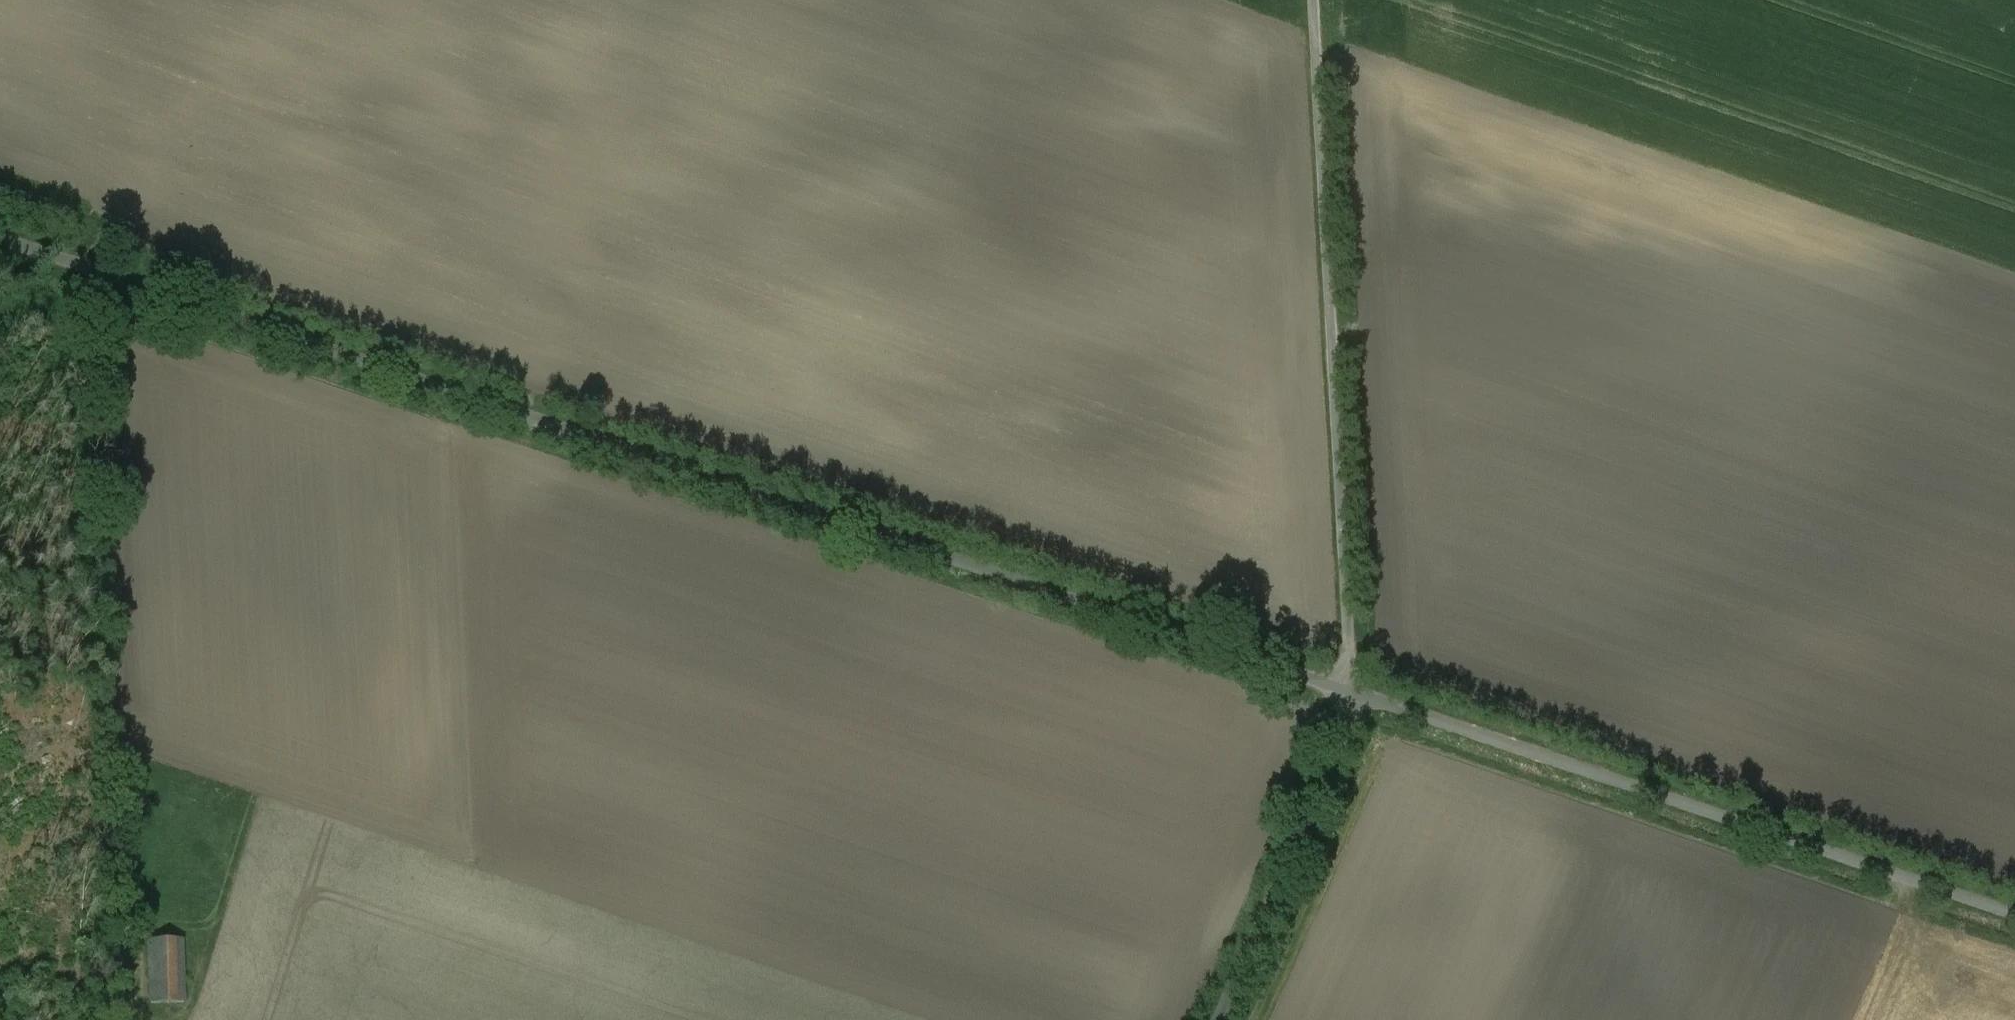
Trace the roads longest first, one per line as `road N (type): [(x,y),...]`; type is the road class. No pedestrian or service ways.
road 1 (unclassified): [(0,238),(1345,689)]
road 2 (unclassified): [(1345,689),(2014,915)]
road 3 (unclassified): [(1313,0),(1345,689)]
road 4 (unclassified): [(1345,689),(1345,721),(1217,1019)]

